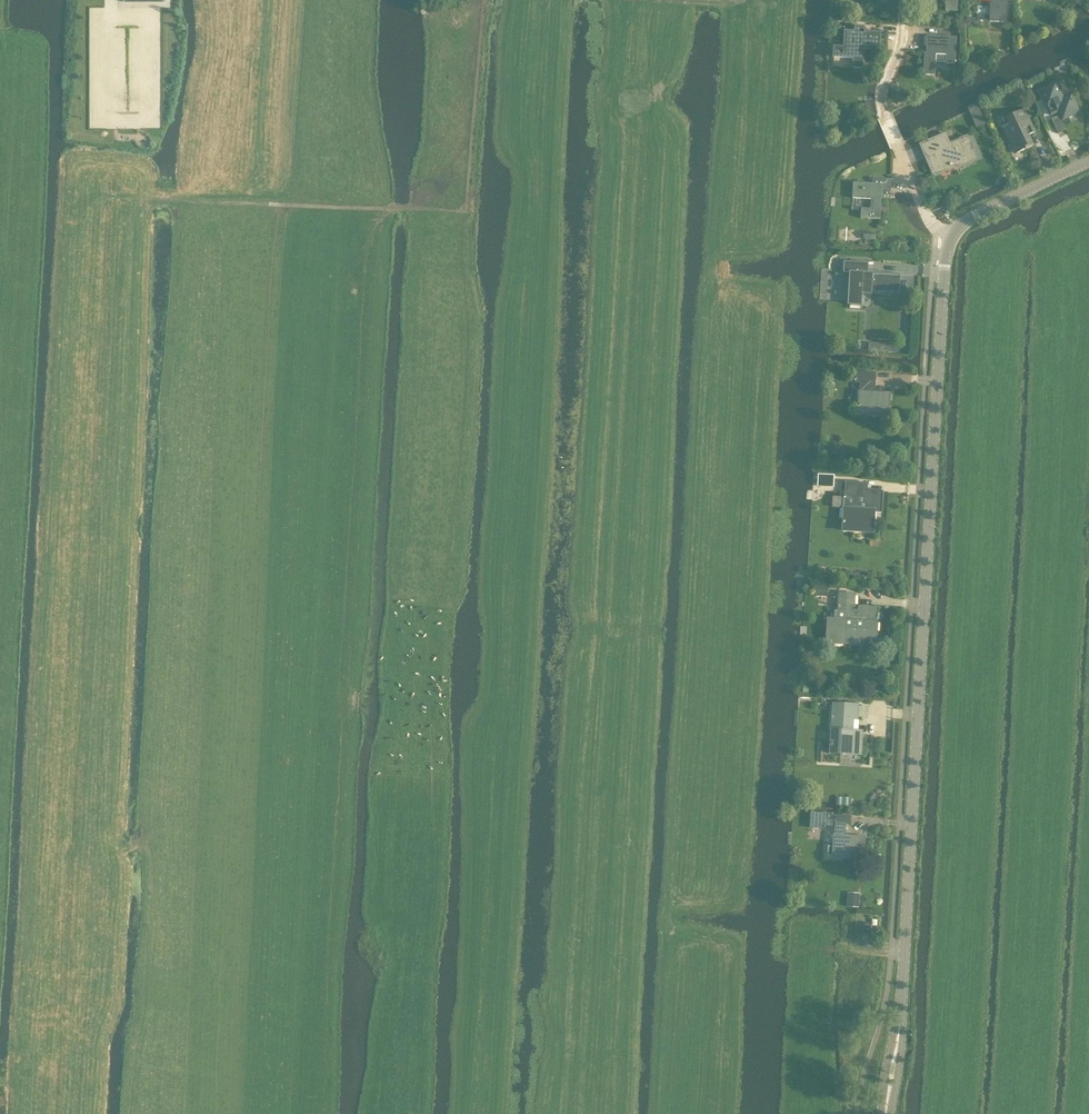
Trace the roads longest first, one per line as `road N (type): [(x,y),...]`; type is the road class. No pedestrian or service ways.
road 1 (tertiary): [(887,1113),(950,238)]
road 2 (residential): [(939,230),(882,112),(904,0)]
road 3 (tertiary): [(950,238),(975,215),(1088,162)]

